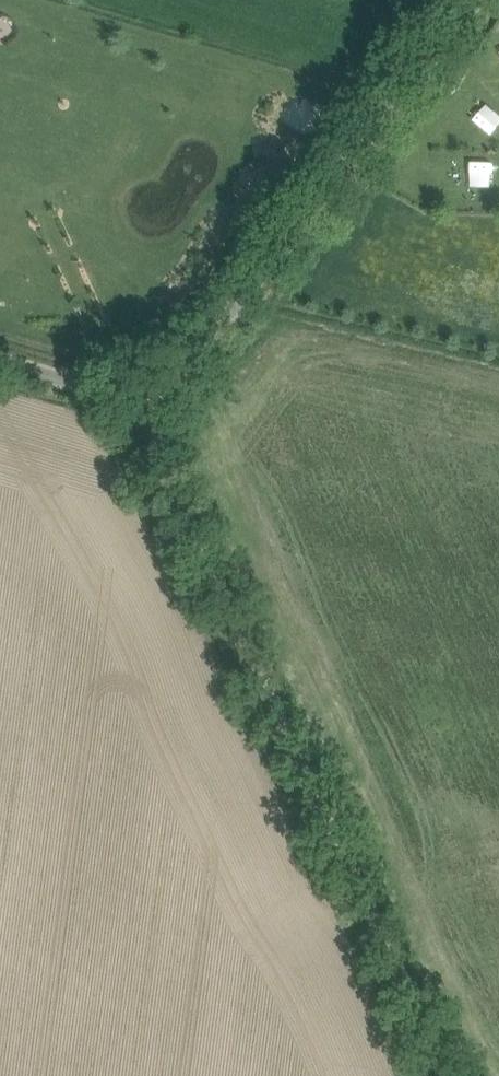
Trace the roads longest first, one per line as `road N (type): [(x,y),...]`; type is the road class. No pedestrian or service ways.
road 1 (unclassified): [(0,361),(139,403),(166,389),(474,0)]

